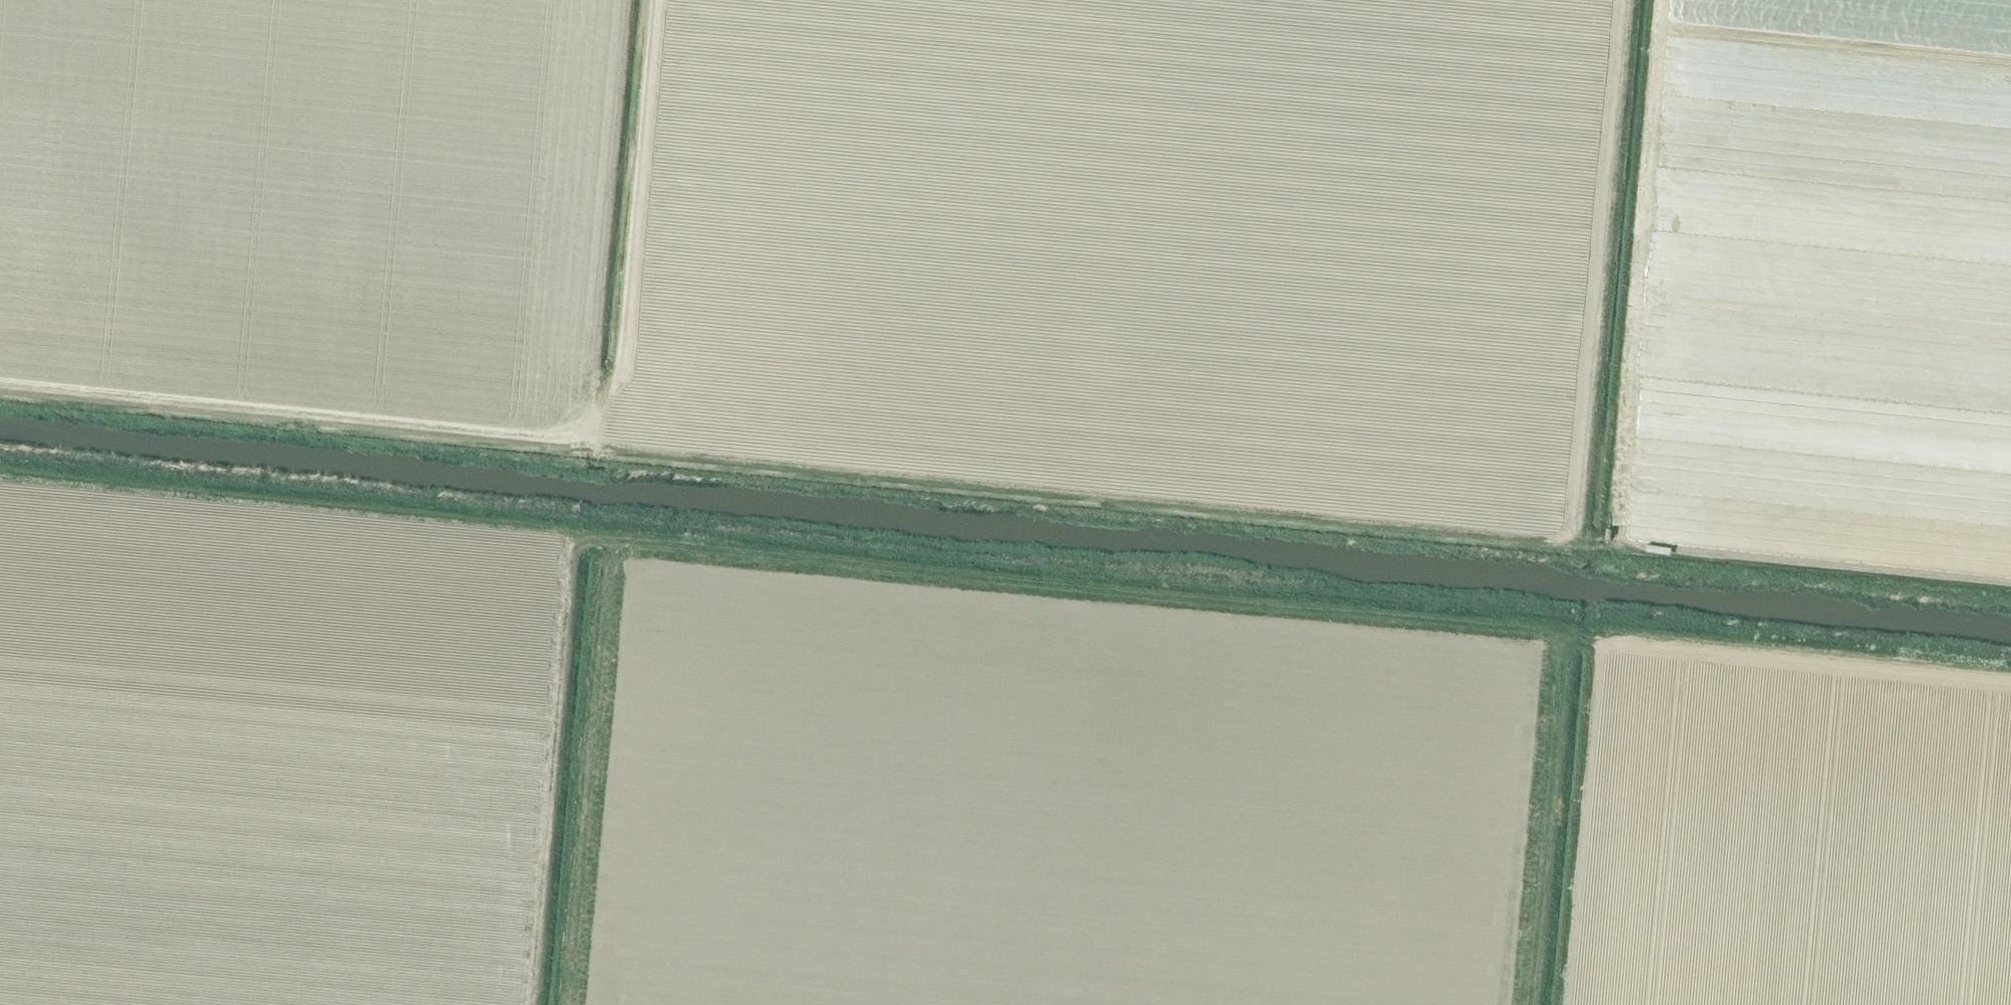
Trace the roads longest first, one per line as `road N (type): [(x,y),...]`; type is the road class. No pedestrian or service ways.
road 1 (track): [(1576,641),(1543,1004)]

